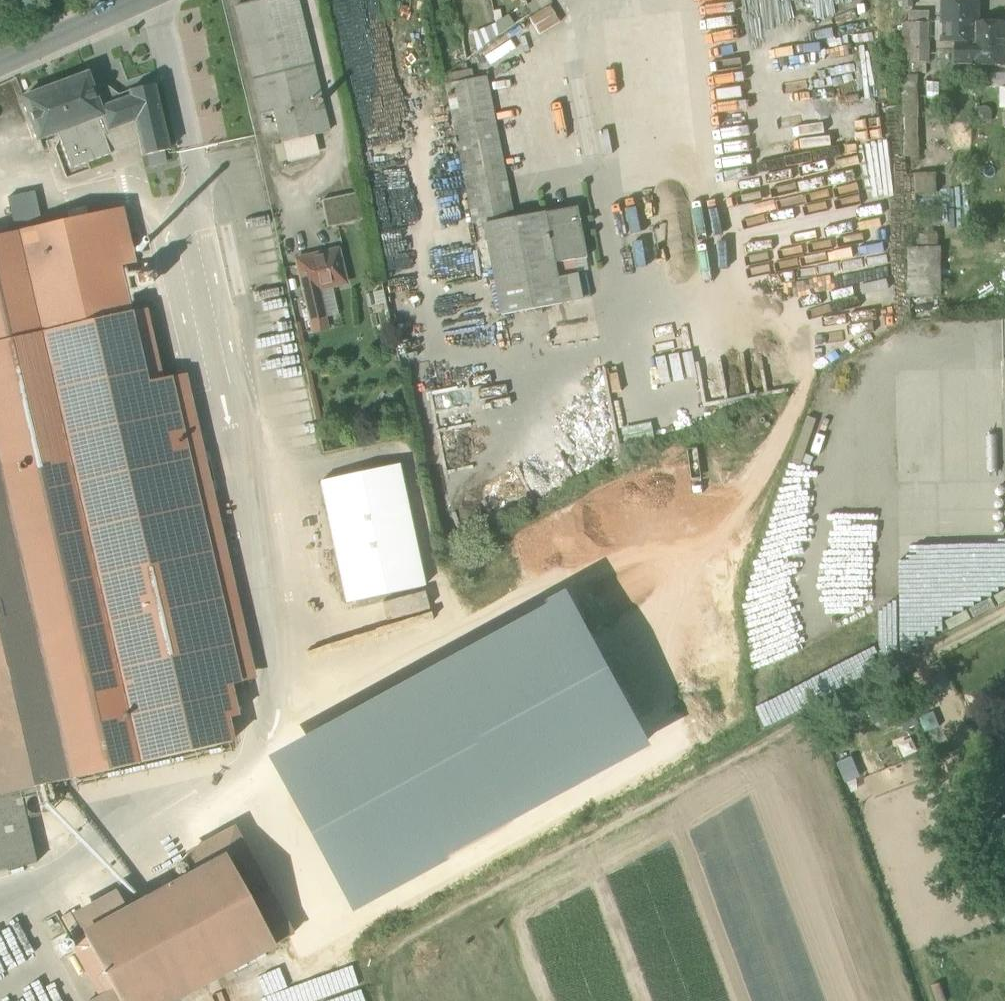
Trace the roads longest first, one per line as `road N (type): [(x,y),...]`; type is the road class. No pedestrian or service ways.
road 1 (track): [(368,1000),(355,965),(1004,615)]
road 2 (residential): [(0,69),(155,0)]

